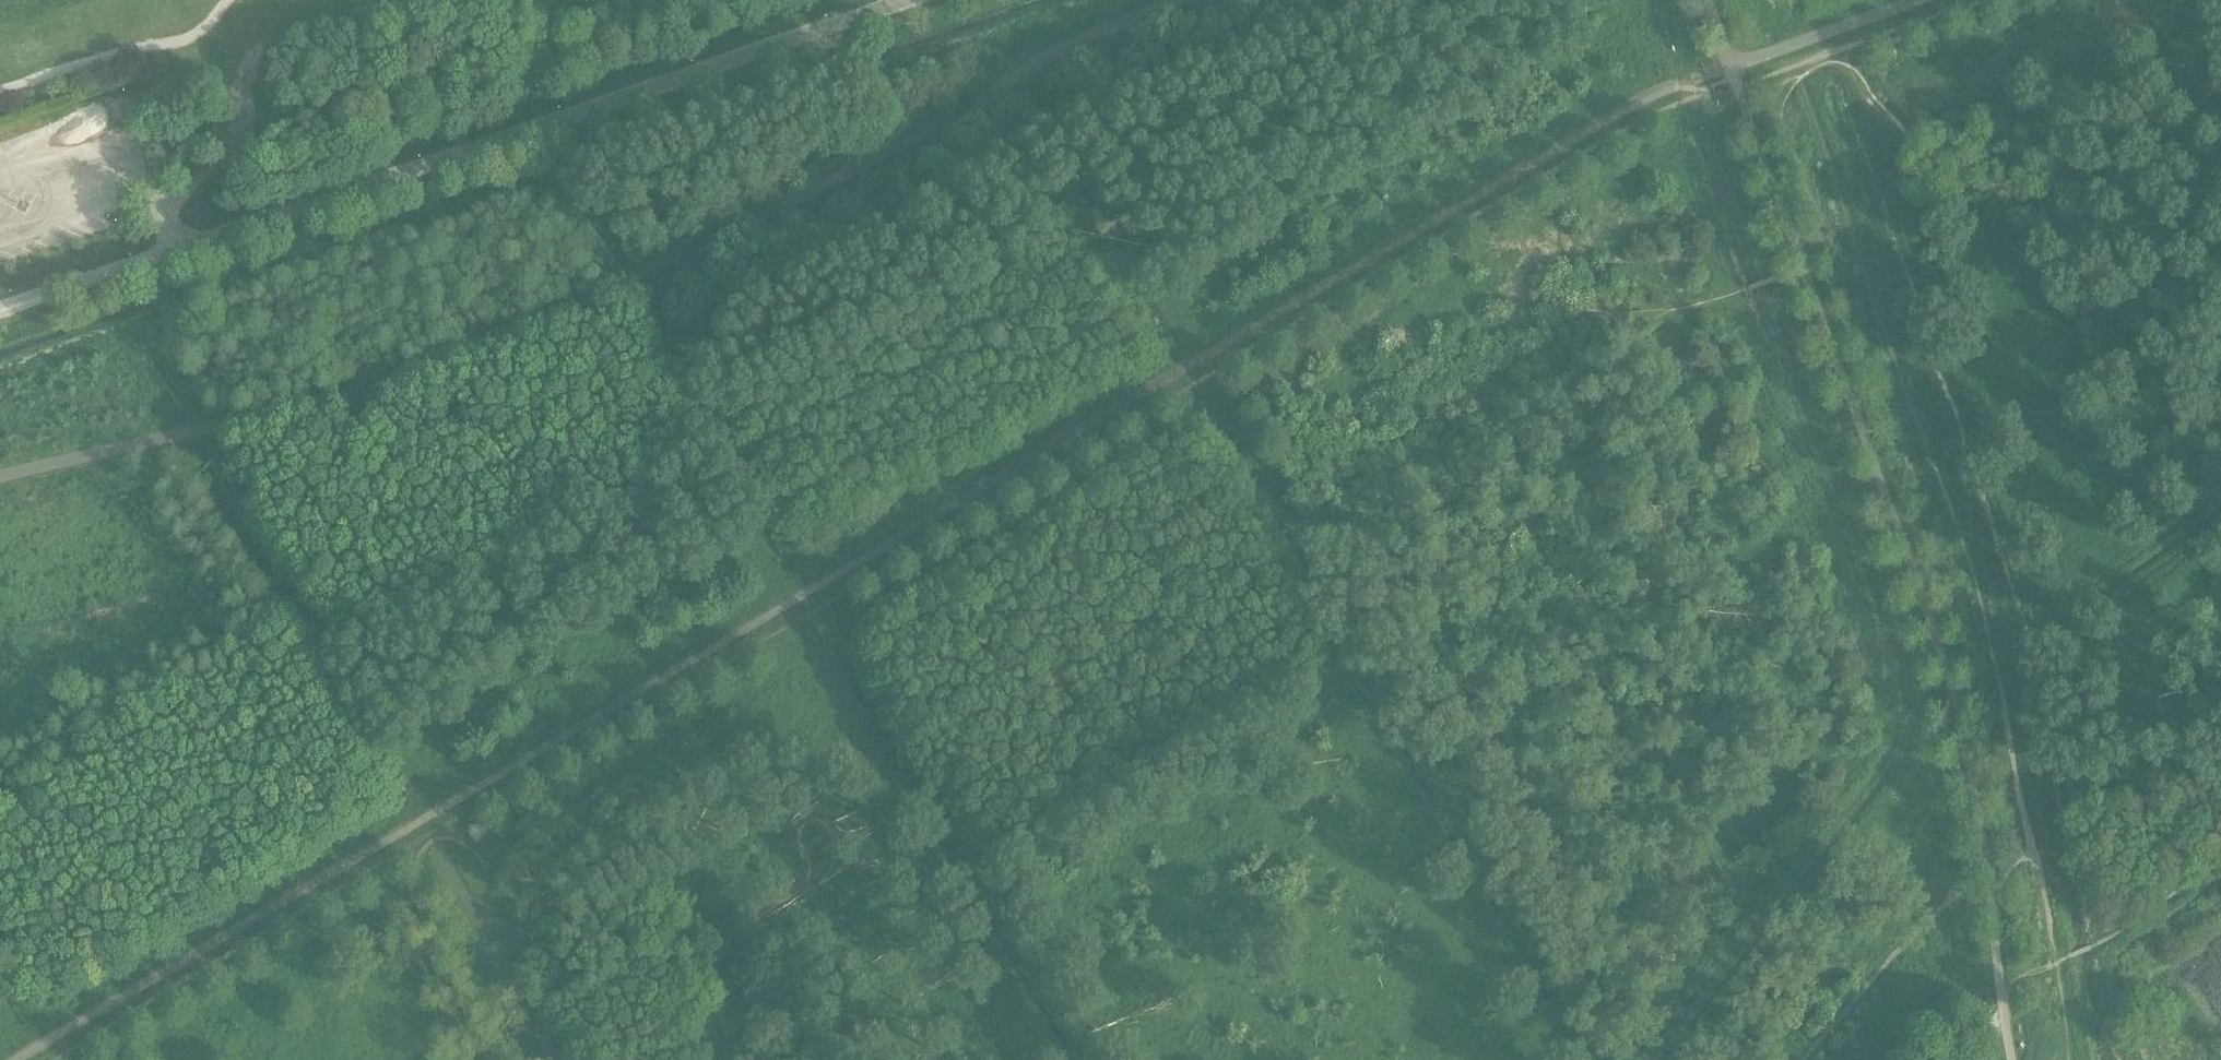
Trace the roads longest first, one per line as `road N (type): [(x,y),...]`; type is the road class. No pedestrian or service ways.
road 1 (track): [(26,1059),(747,620),(1194,374)]
road 2 (track): [(1194,374),(1568,148),(1735,74)]
road 3 (track): [(1947,0),(1735,74)]

